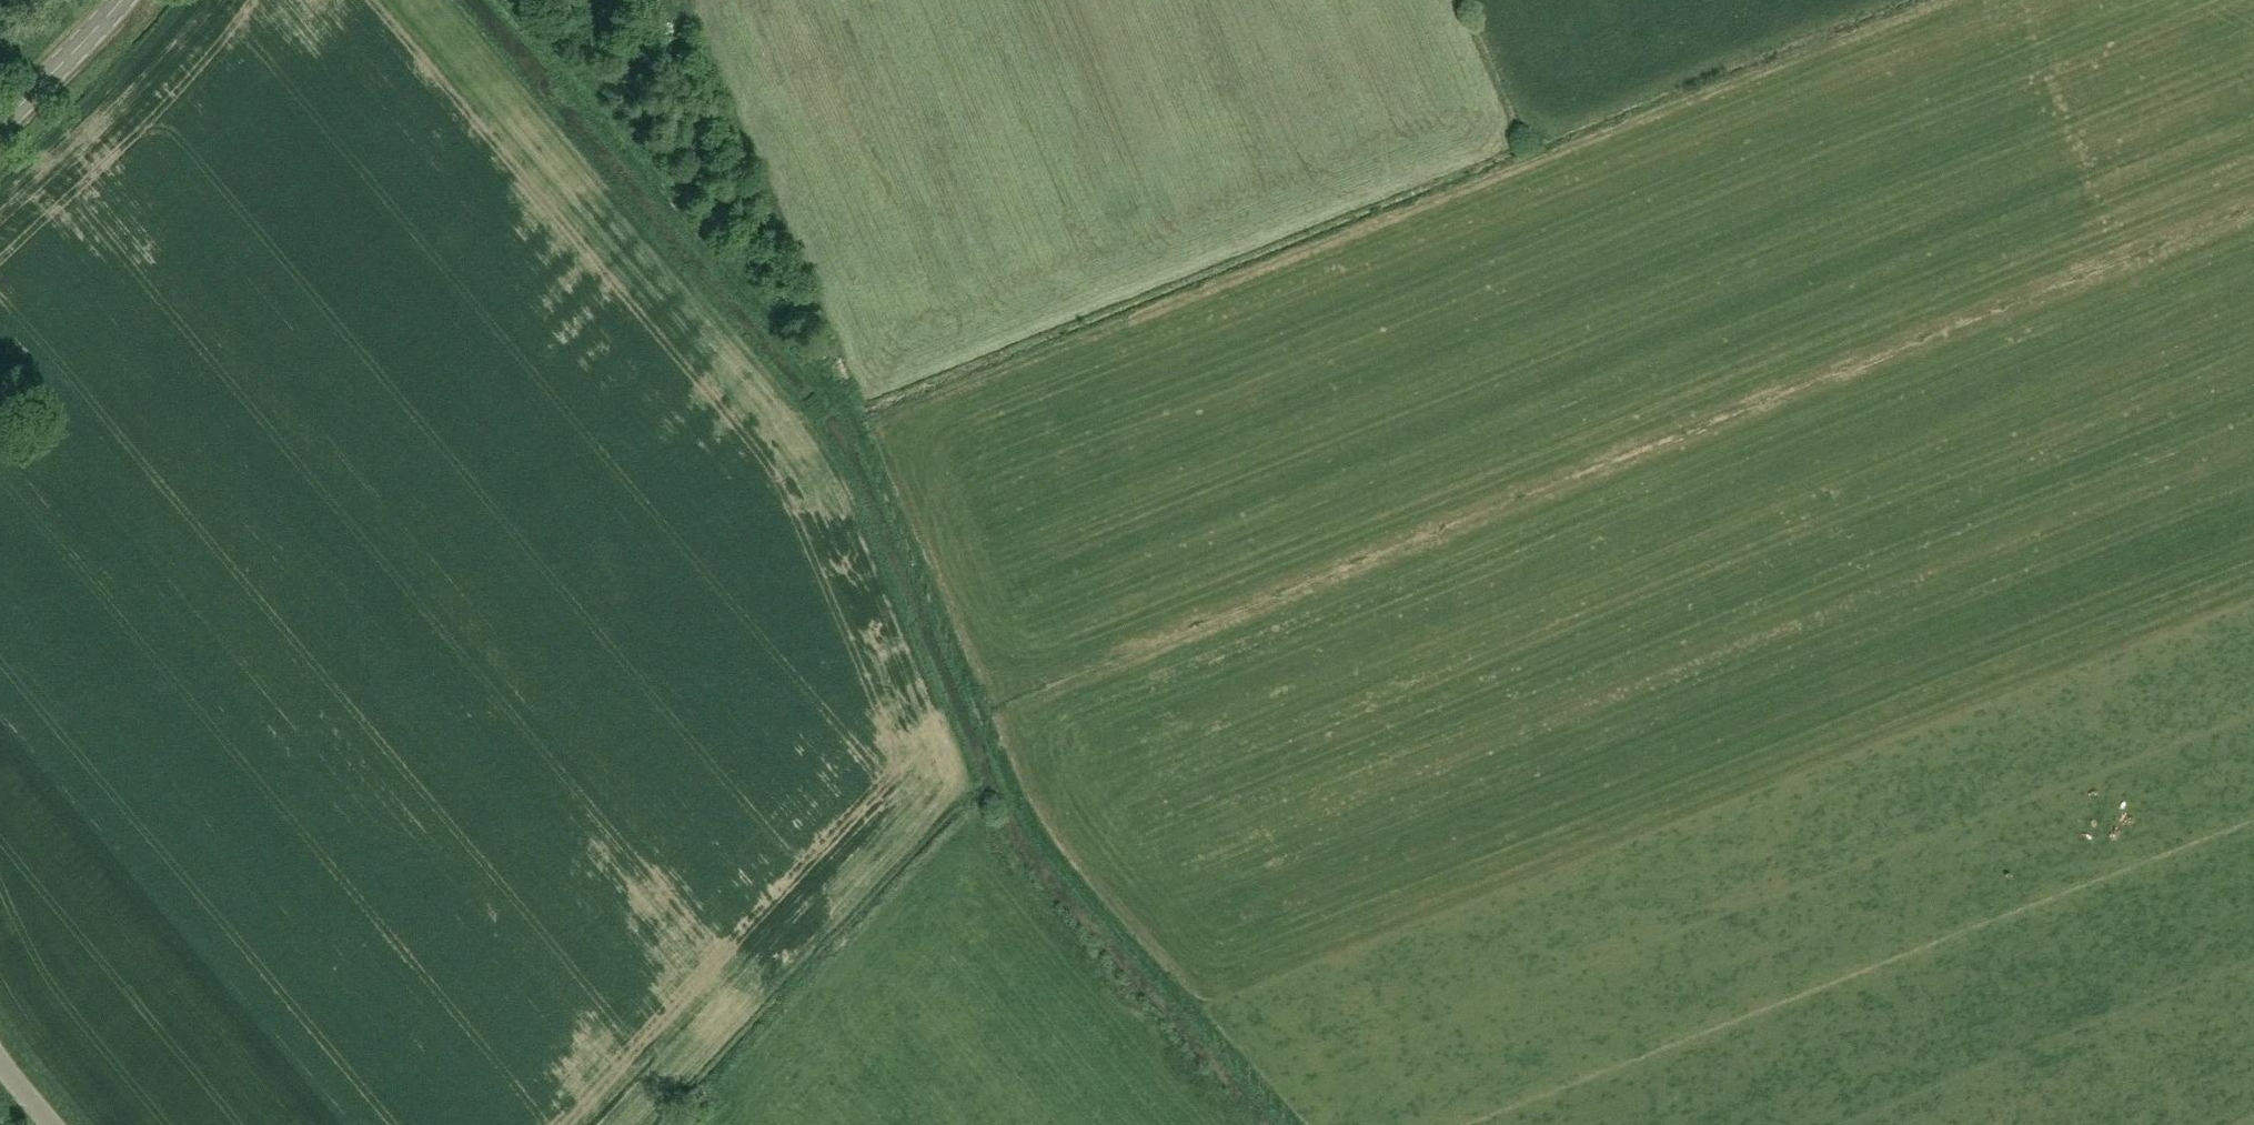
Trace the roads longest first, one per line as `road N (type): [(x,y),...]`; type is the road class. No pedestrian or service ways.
road 1 (tertiary): [(0,125),(122,0)]

